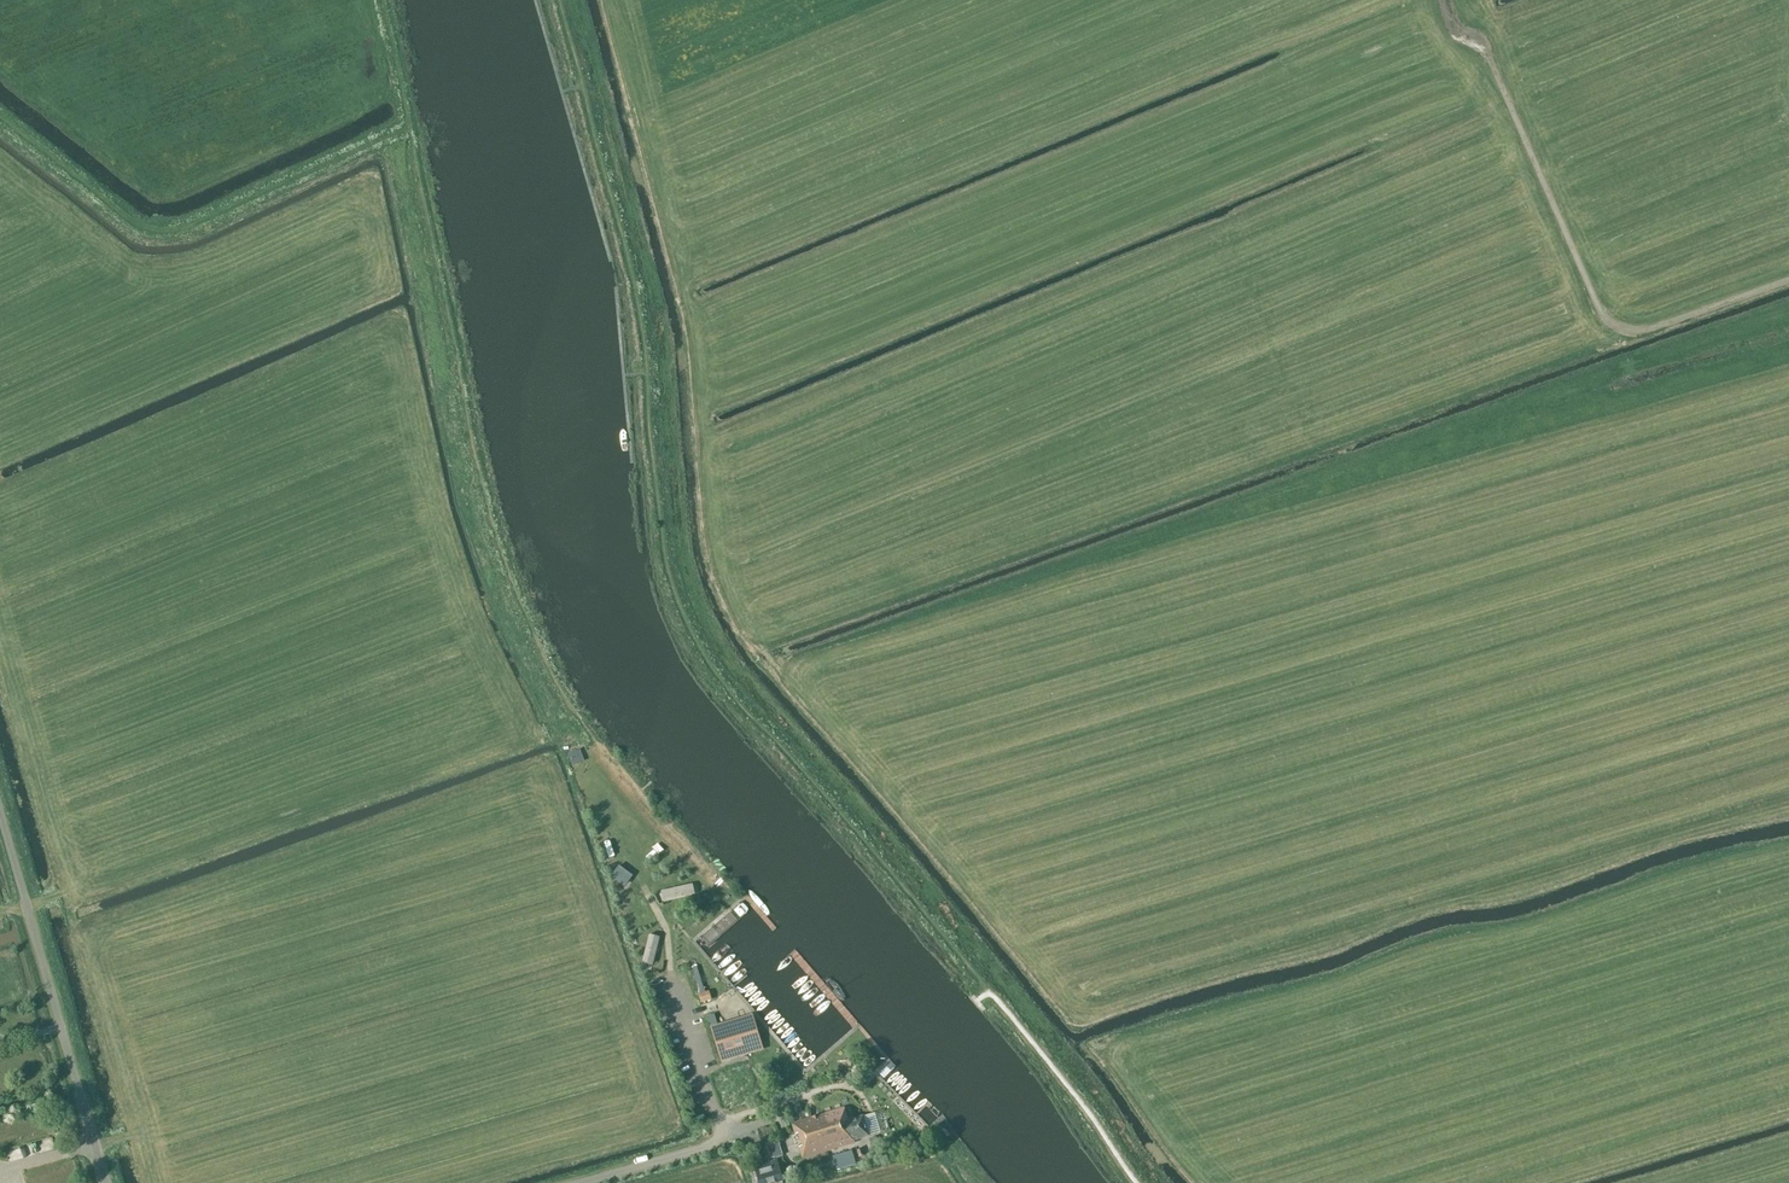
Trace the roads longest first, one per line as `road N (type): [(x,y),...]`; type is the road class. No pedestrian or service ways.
road 1 (track): [(1788,283),(1646,334),(1623,335),(1602,319),(1487,54),(1456,28),(1444,0)]
road 2 (unclassified): [(107,1182),(0,810)]

